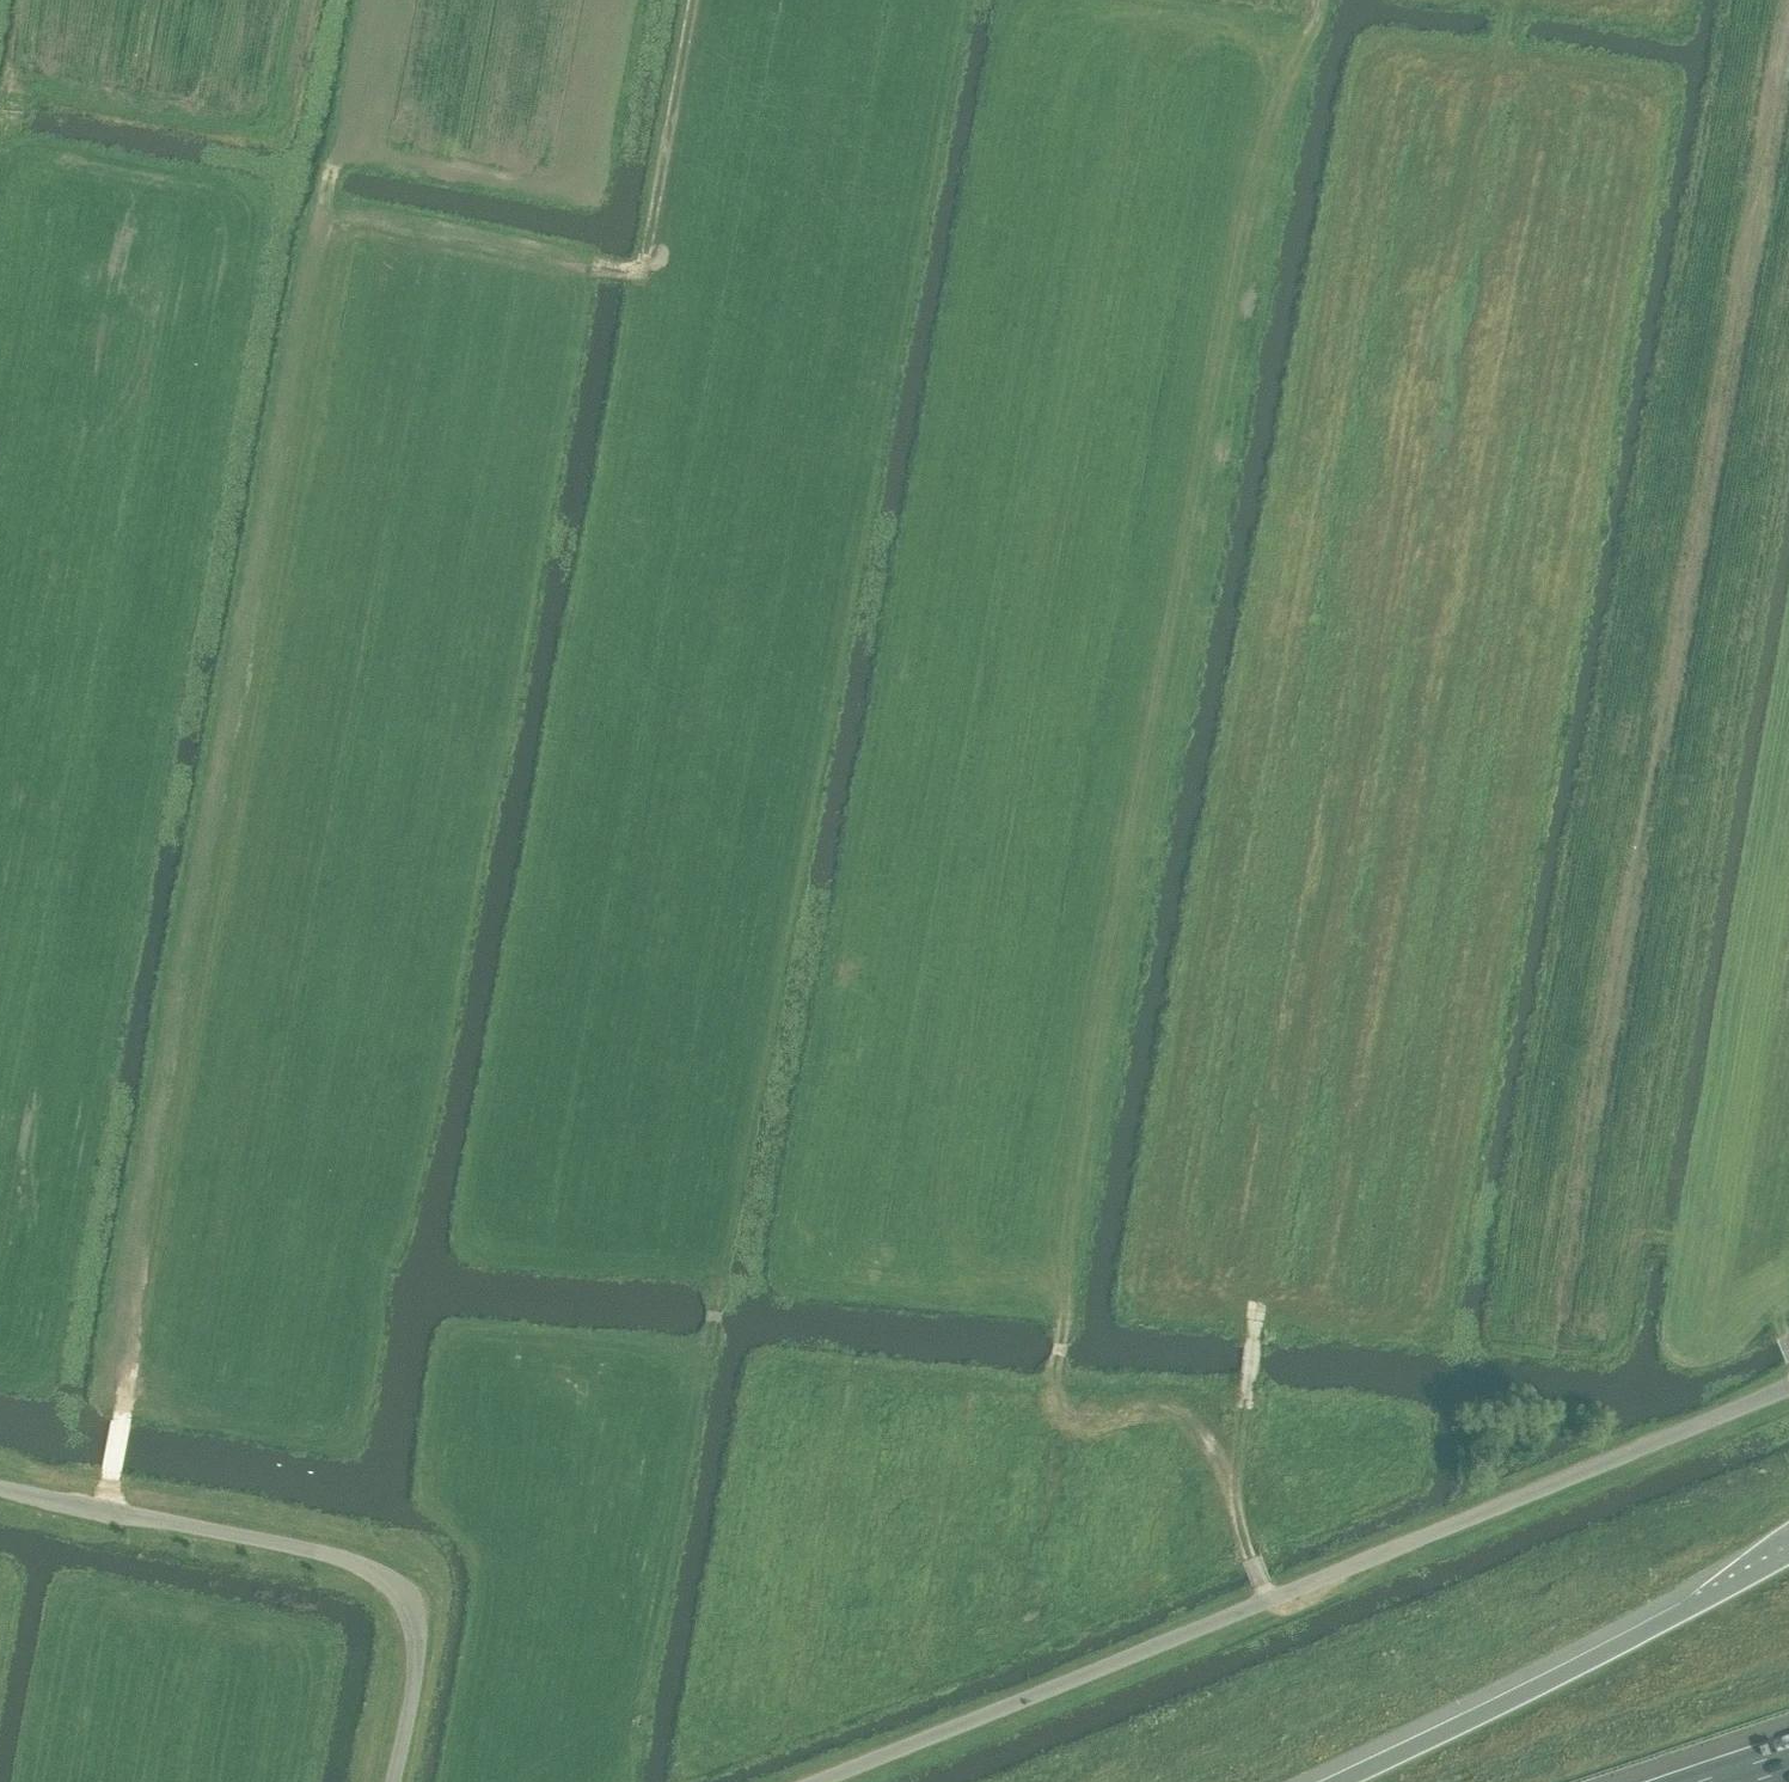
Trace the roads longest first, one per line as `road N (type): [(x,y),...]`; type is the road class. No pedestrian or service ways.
road 1 (track): [(1269,1596),(1236,1515),(1252,1342),(1509,0)]
road 2 (unclassified): [(814,1781),(1788,1387)]
road 3 (unclassified): [(0,1487),(330,1554),(384,1574),(412,1609),(418,1655),(395,1781)]
road 4 (motorway): [(1788,1556),(1330,1781)]
road 5 (track): [(526,361),(591,267),(622,274),(645,256),(693,0)]
road 6 (track): [(159,1258),(99,1405),(78,1503)]

